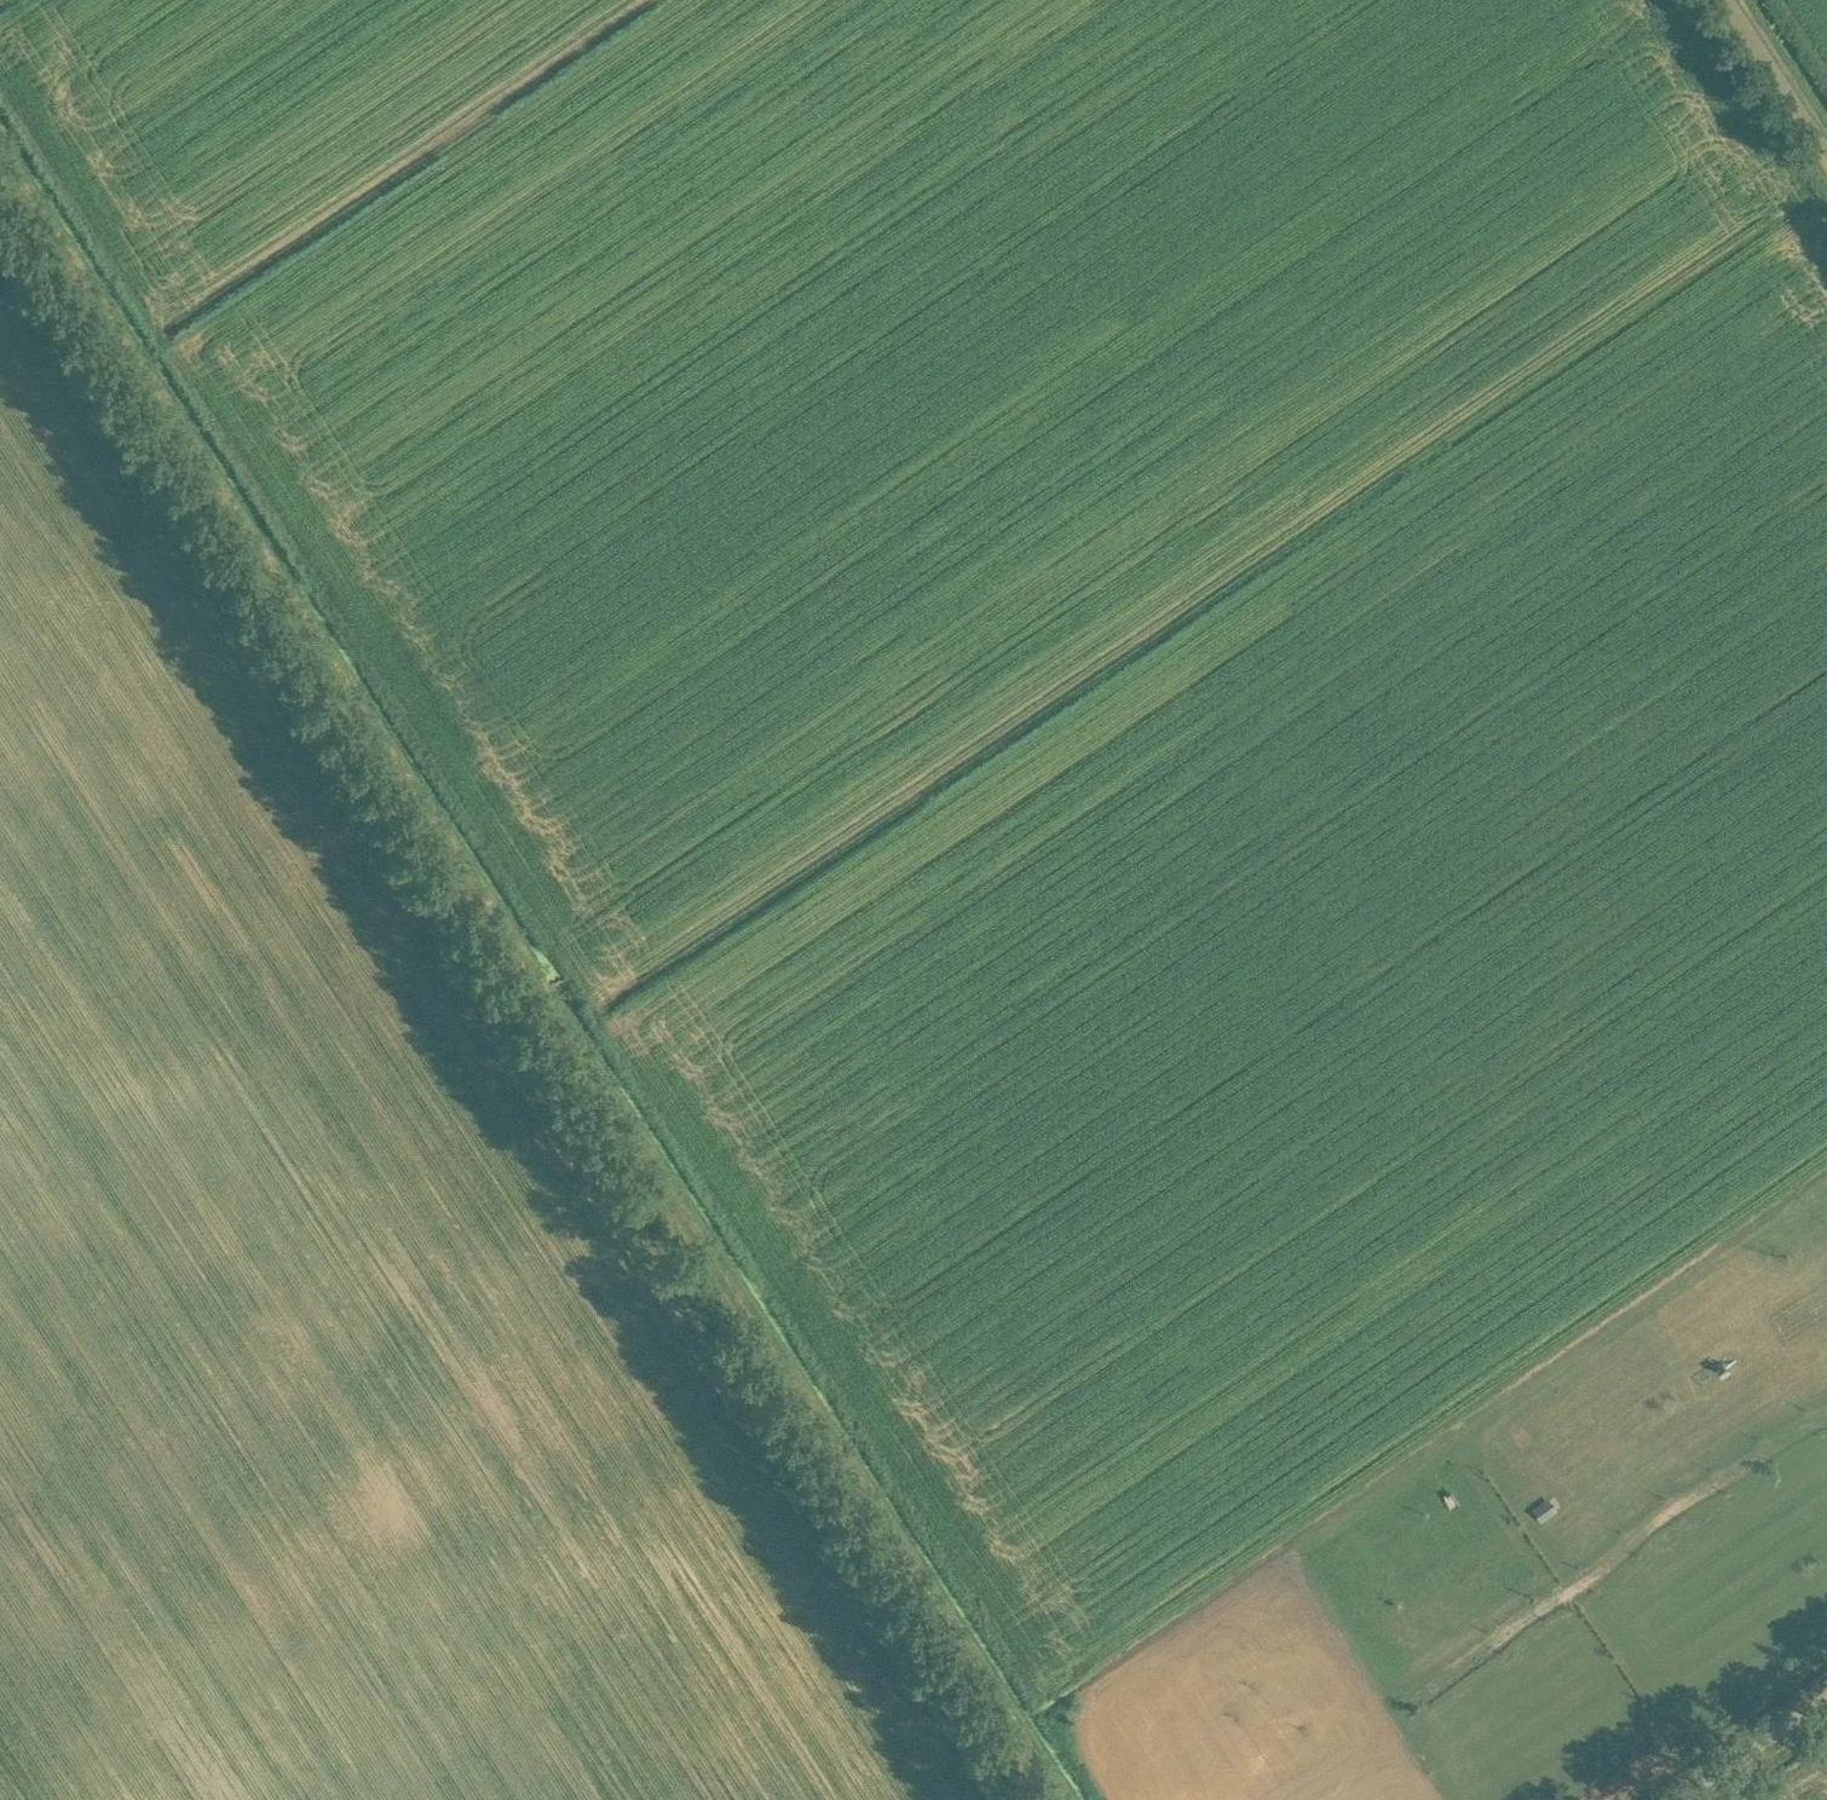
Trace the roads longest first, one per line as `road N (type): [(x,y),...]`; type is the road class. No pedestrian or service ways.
road 1 (unclassified): [(1826,189),(1703,0)]
road 2 (unclassified): [(1676,1799),(1826,1696)]

